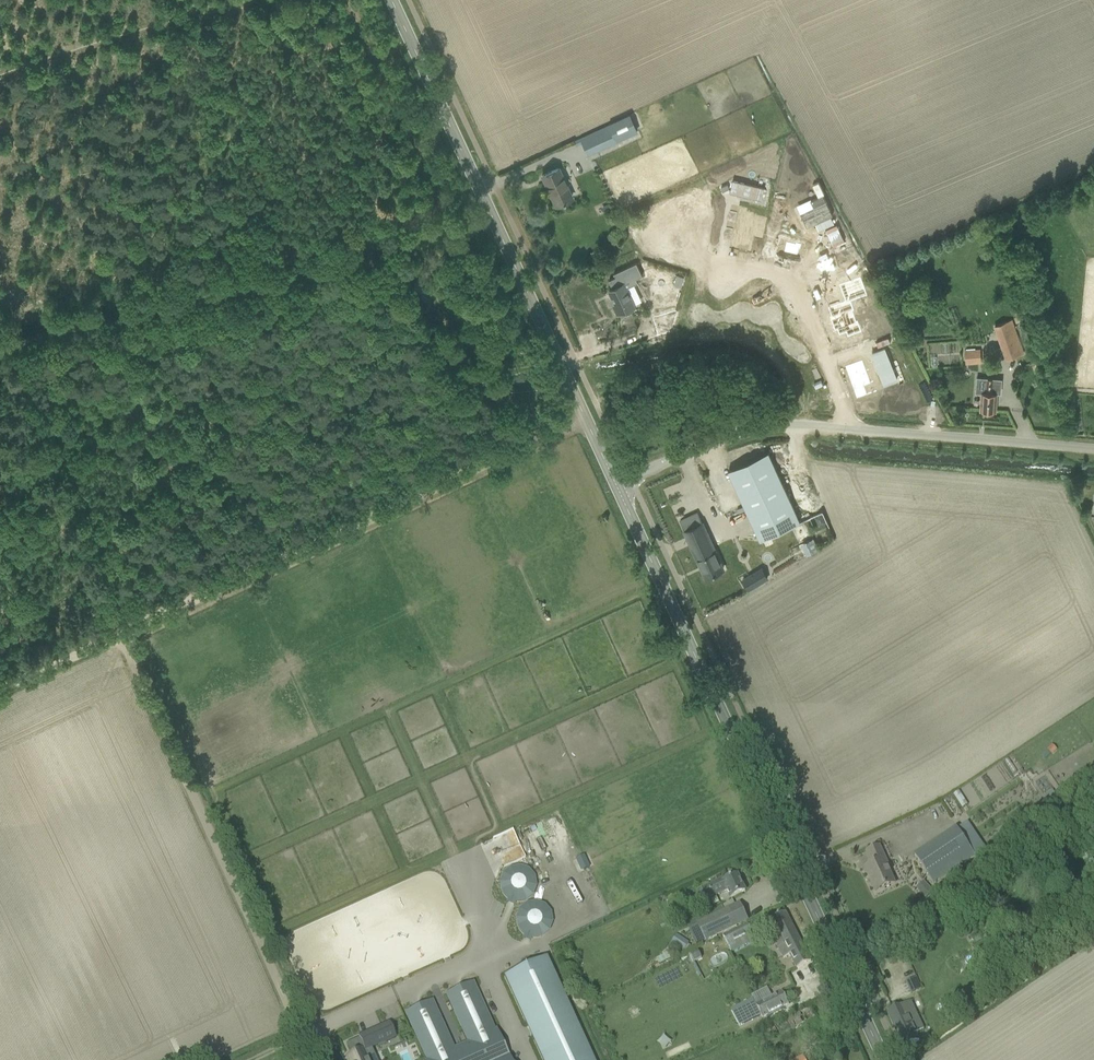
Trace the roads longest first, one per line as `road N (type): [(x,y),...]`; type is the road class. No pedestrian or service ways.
road 1 (secondary): [(880,1059),(617,483)]
road 2 (unclassified): [(120,637),(588,424)]
road 3 (secondary): [(588,424),(387,0)]
road 4 (unclassified): [(120,637),(317,1059)]
road 5 (unclassified): [(1093,449),(849,429)]
road 6 (residential): [(719,259),(800,275),(849,429)]
road 7 (unclassified): [(849,429),(769,427),(617,483)]
road 8 (track): [(0,691),(120,637)]

